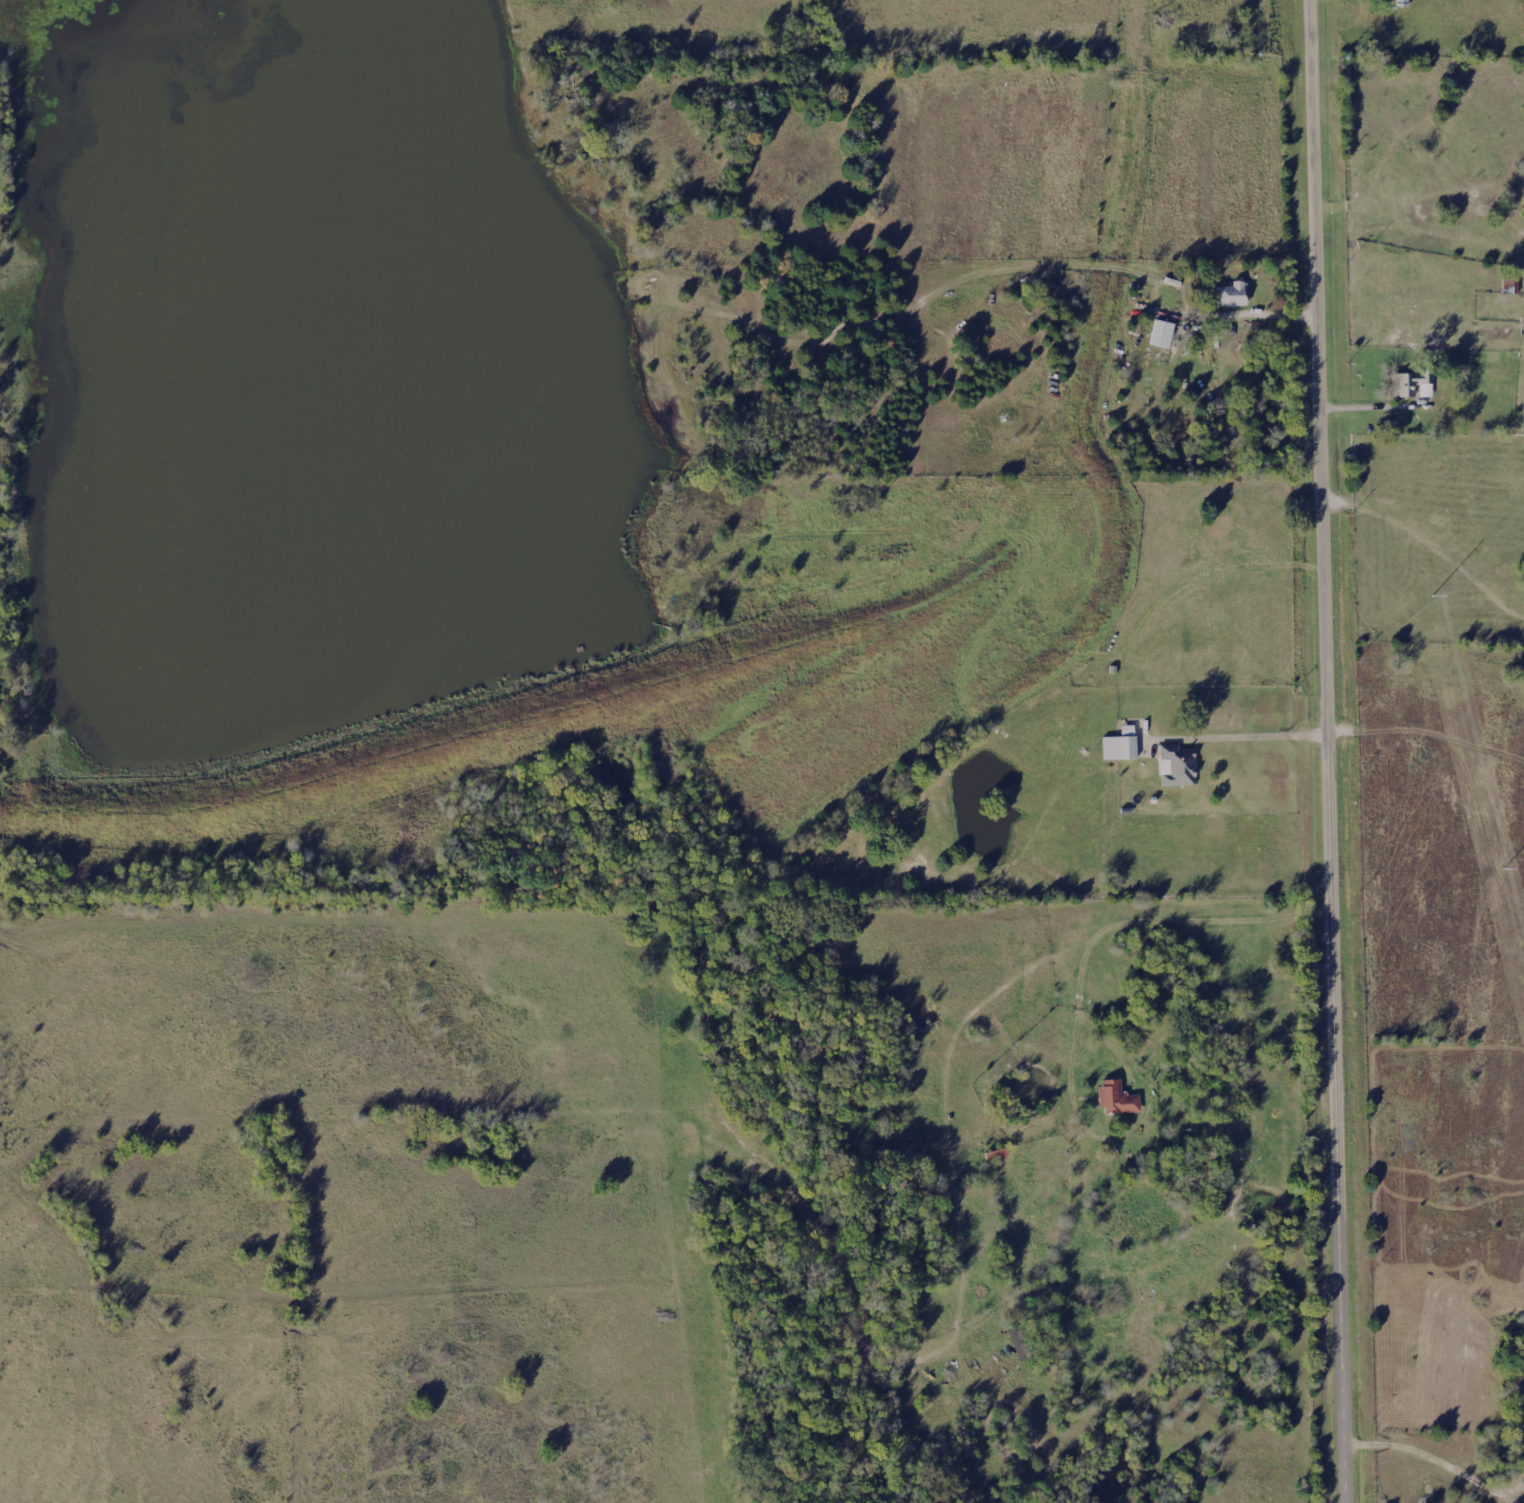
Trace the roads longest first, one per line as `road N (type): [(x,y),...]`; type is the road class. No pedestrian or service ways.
road 1 (tertiary): [(1356,1502),(1312,0)]
road 2 (residential): [(1523,645),(1331,652)]
road 3 (residential): [(1177,727),(1330,727)]

